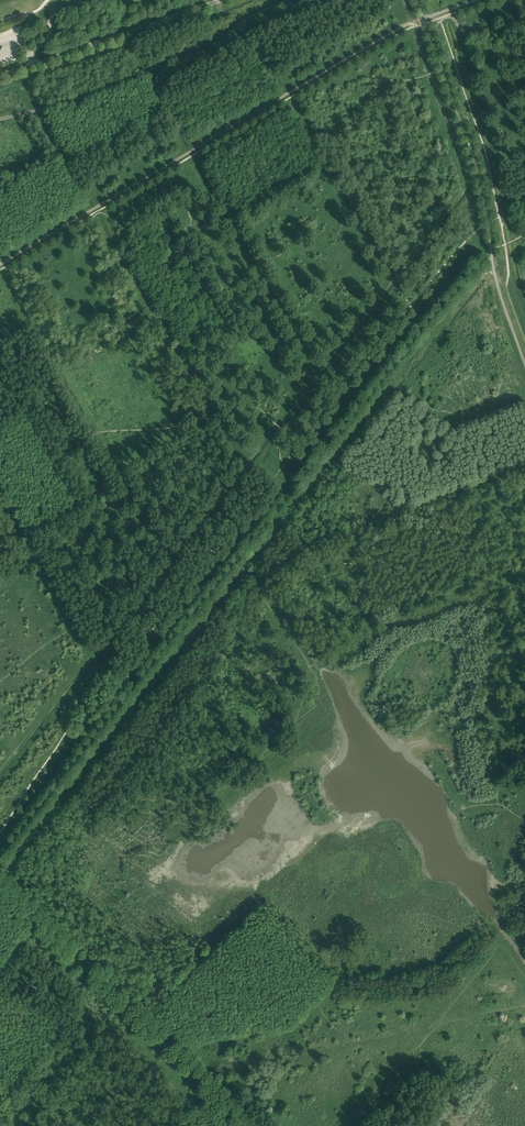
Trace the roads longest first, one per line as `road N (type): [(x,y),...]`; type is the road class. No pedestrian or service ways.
road 1 (track): [(232,562),(104,714),(0,860)]
road 2 (track): [(245,1125),(0,888)]
road 3 (track): [(0,266),(288,96)]
road 4 (track): [(363,405),(232,562)]
road 5 (track): [(491,254),(363,405)]
road 6 (track): [(288,96),(424,21)]

